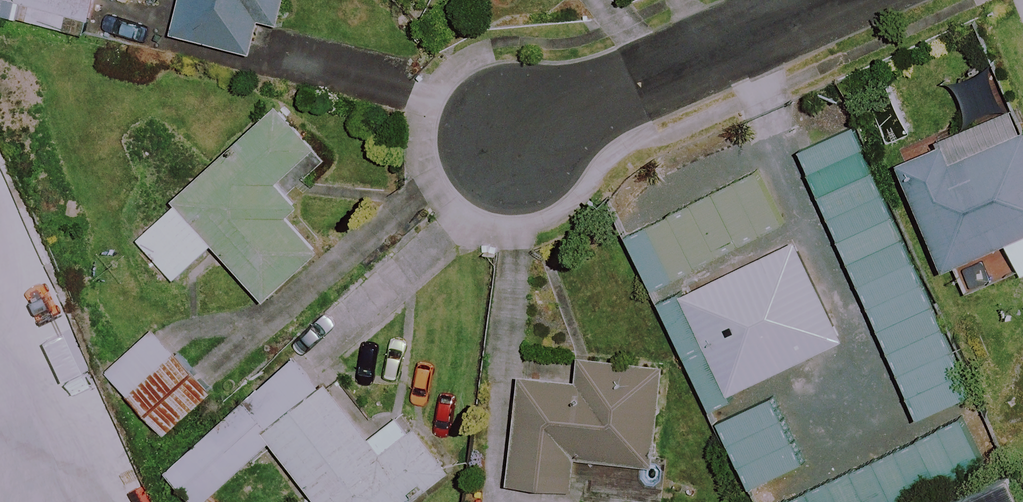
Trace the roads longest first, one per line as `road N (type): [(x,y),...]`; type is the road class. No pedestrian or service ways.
road 1 (residential): [(810,0),(530,122)]

